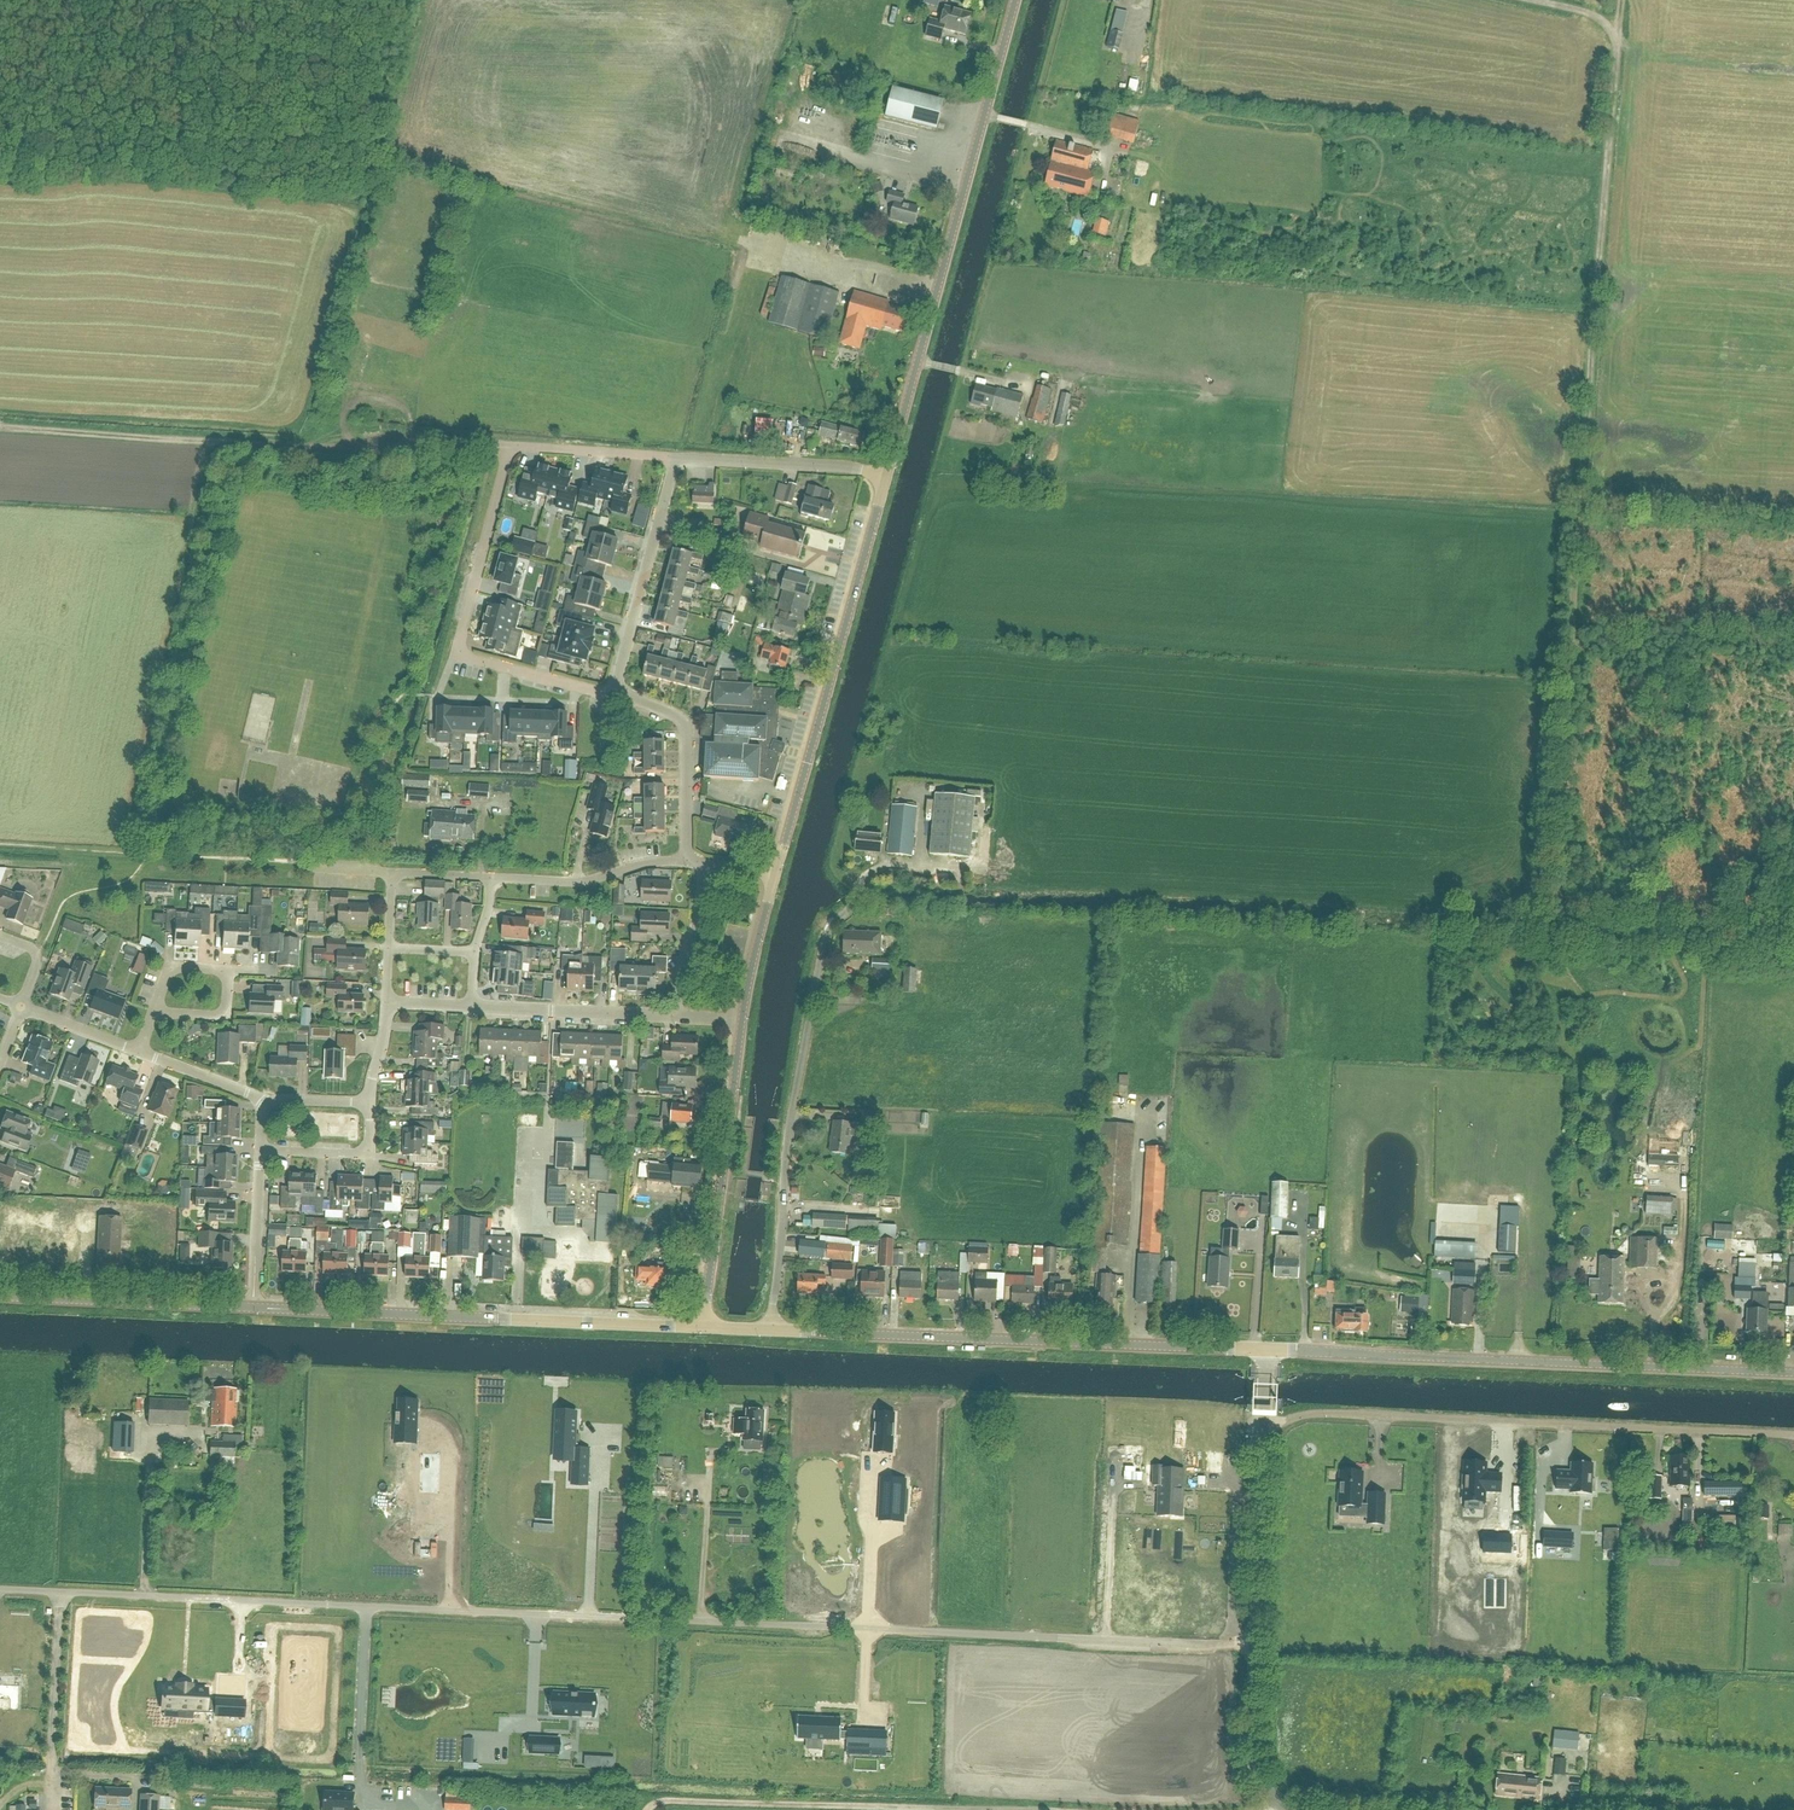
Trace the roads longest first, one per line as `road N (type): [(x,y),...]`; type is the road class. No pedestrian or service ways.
road 1 (unclassified): [(1254,1645),(0,1589)]
road 2 (track): [(1579,508),(1543,910),(1793,921)]
road 3 (track): [(1793,1436),(1330,1413),(1263,1423)]
road 4 (tertiary): [(1793,1374),(1266,1349)]
road 5 (track): [(1579,508),(1622,0)]
road 6 (tertiary): [(1266,1349),(771,1330)]
road 7 (tertiary): [(702,1328),(254,1308)]
road 8 (residential): [(771,1330),(787,1148),(810,1013),(828,935),(851,908)]
road 9 (tertiary): [(777,871),(885,475)]
road 10 (track): [(0,428),(314,447),(393,443)]
road 11 (residential): [(614,695),(456,656),(510,446)]
road 12 (tertiary): [(885,475),(984,114)]
road 13 (tertiary): [(702,1328),(743,1021)]
road 14 (unclassified): [(1254,1645),(1266,1349)]
road 15 (unclassified): [(932,1809),(670,1800),(647,1809)]
road 16 (tertiary): [(254,1308),(0,1296)]
road 17 (residential): [(614,695),(676,458)]
road 18 (residential): [(686,862),(685,728),(670,713),(614,695)]
road 19 (residential): [(885,475),(676,458)]
road 20 (residential): [(674,1016),(473,1007)]
road 21 (residential): [(492,878),(579,882),(686,862)]
road 22 (residential): [(388,949),(392,873),(492,878)]
road 23 (residential): [(676,458),(510,446)]
road 24 (unclassified): [(1276,1803),(1253,1754),(1254,1645)]
road 25 (residential): [(260,1151),(368,1155),(370,1102)]
road 26 (residential): [(254,1308),(260,1151)]
road 27 (residential): [(674,1016),(703,864)]
road 28 (tertiary): [(743,1021),(777,871)]
road 29 (track): [(352,447),(345,412),(365,399),(393,402),(421,441)]
road 30 (residential): [(262,1099),(138,1052)]
road 31 (residential): [(138,1052),(20,1008)]

